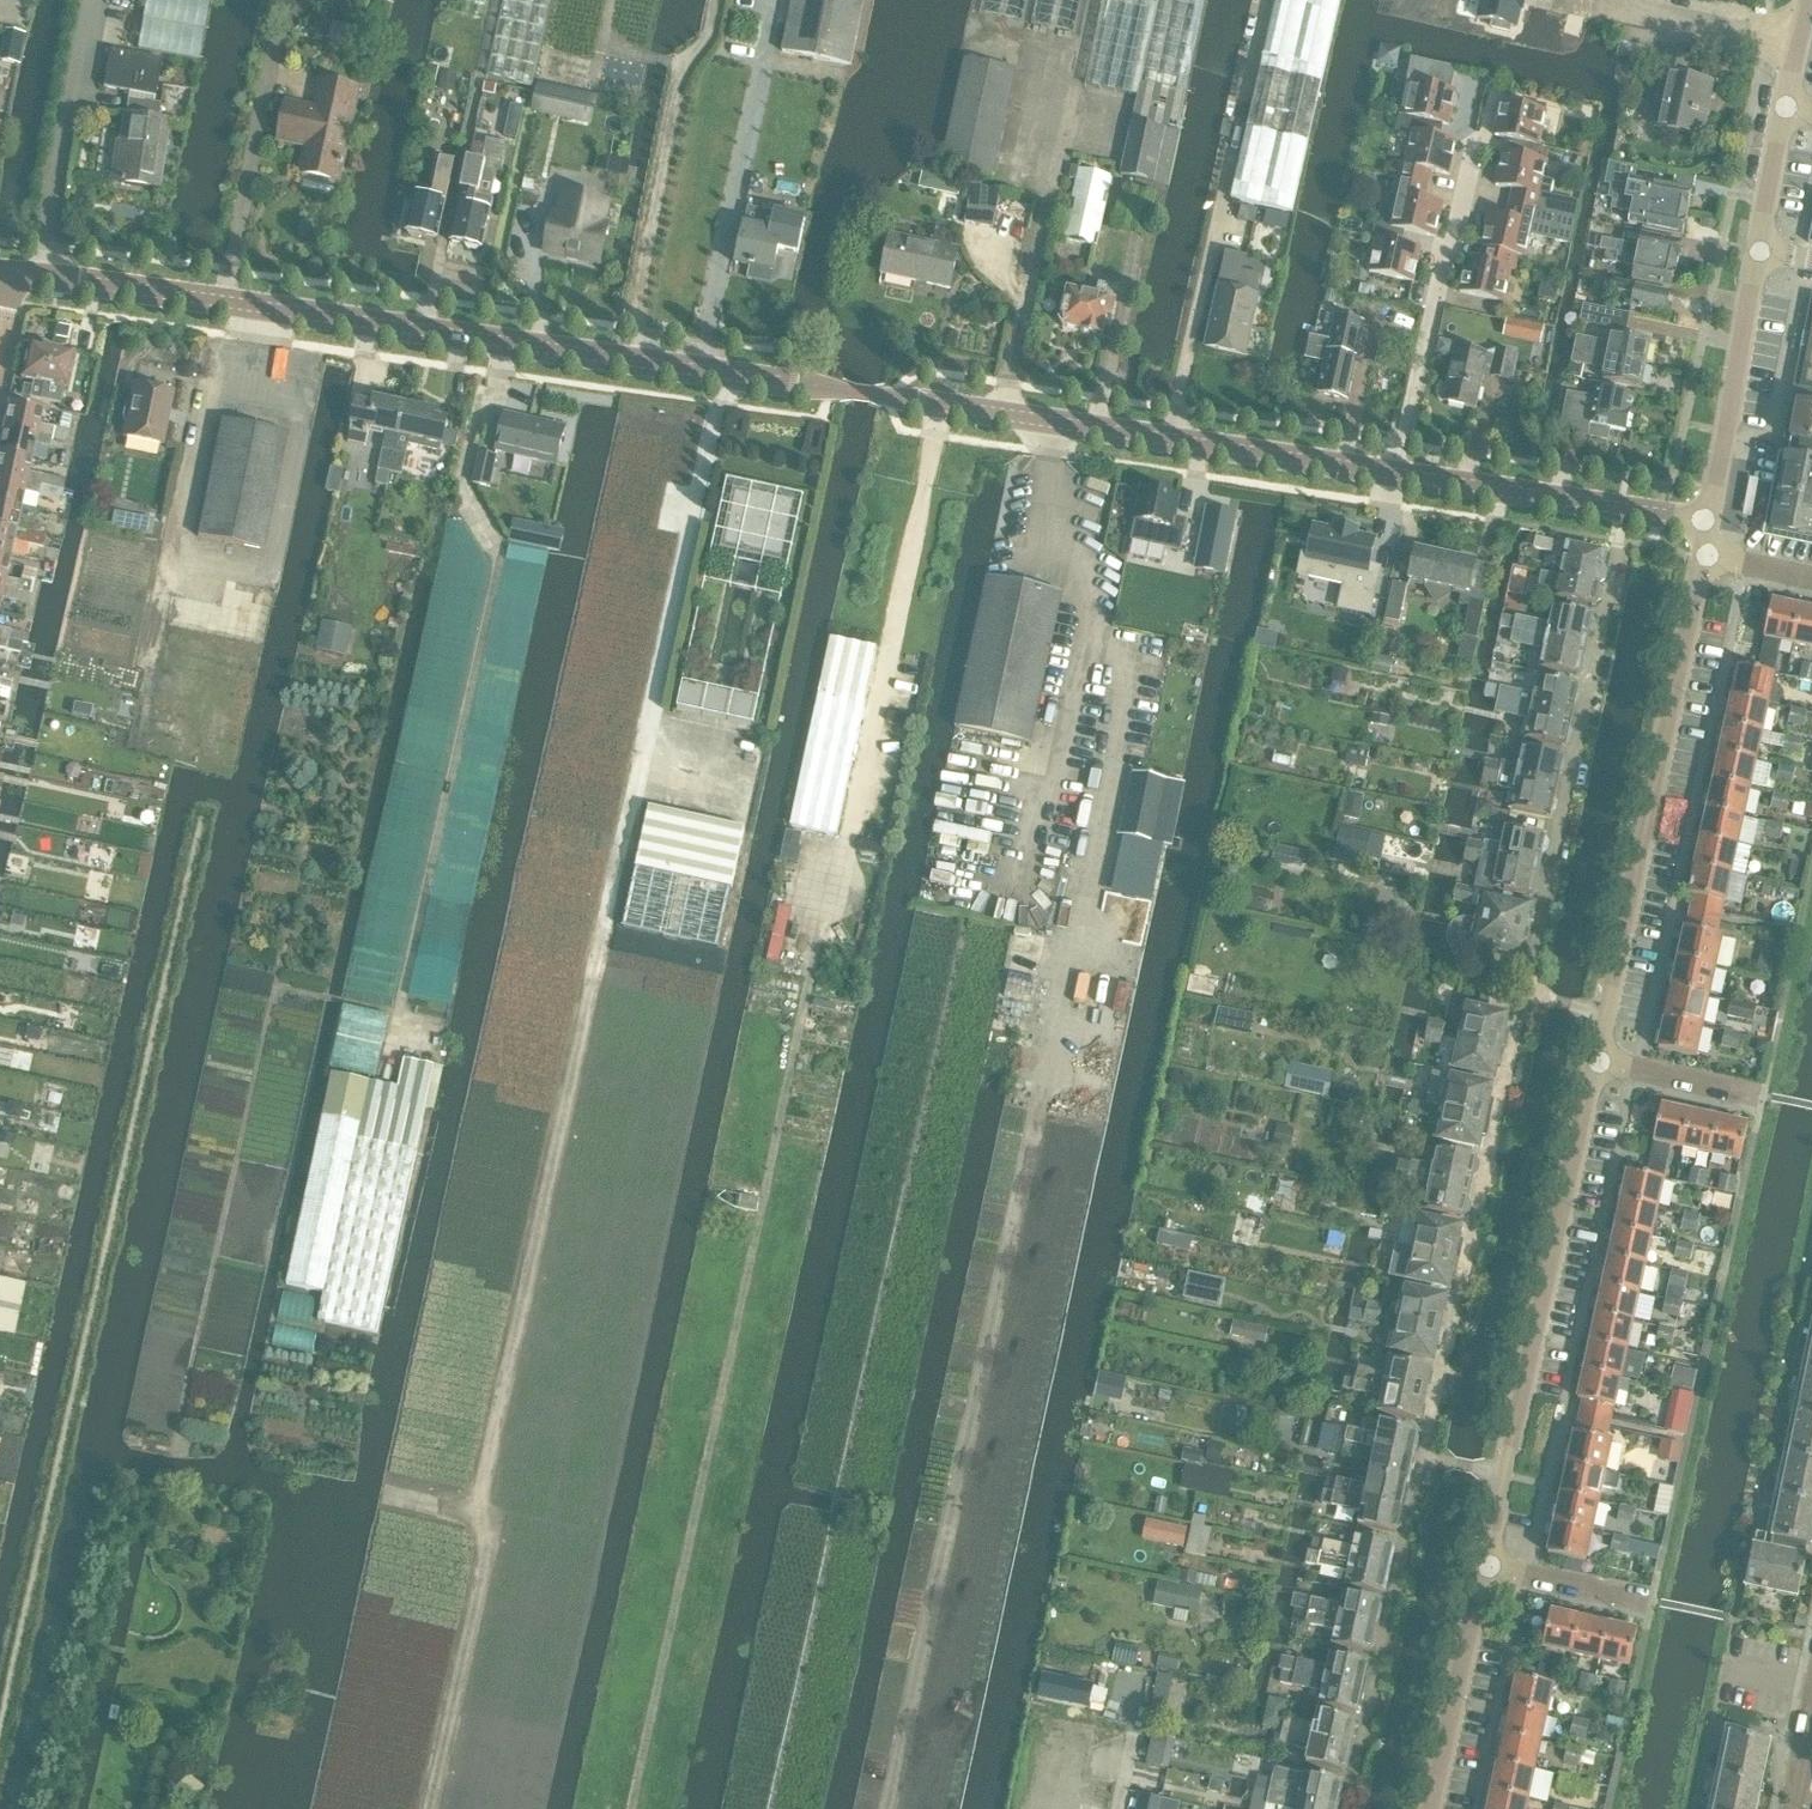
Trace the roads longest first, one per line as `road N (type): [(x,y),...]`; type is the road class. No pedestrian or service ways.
road 1 (unclassified): [(1401,478),(21,276)]
road 2 (track): [(437,1808),(495,1566),(463,1513),(606,927)]
road 3 (residential): [(1632,514),(1526,998)]
road 4 (residential): [(1526,998),(1424,1461)]
road 5 (tertiary): [(1605,1015),(1706,554)]
road 6 (tertiary): [(1504,1478),(1595,1062)]
road 7 (tertiary): [(1712,526),(1791,109)]
road 8 (residential): [(1424,1461),(1348,1808)]
road 9 (unclassified): [(1401,478),(1468,139)]
road 10 (tertiary): [(1431,1808),(1484,1566)]
road 11 (unclassified): [(1632,514),(1401,478)]
road 12 (residential): [(1804,45),(1601,0)]
road 13 (residential): [(1595,1062),(1762,1101)]
road 14 (residential): [(1484,1566),(1649,1603)]

